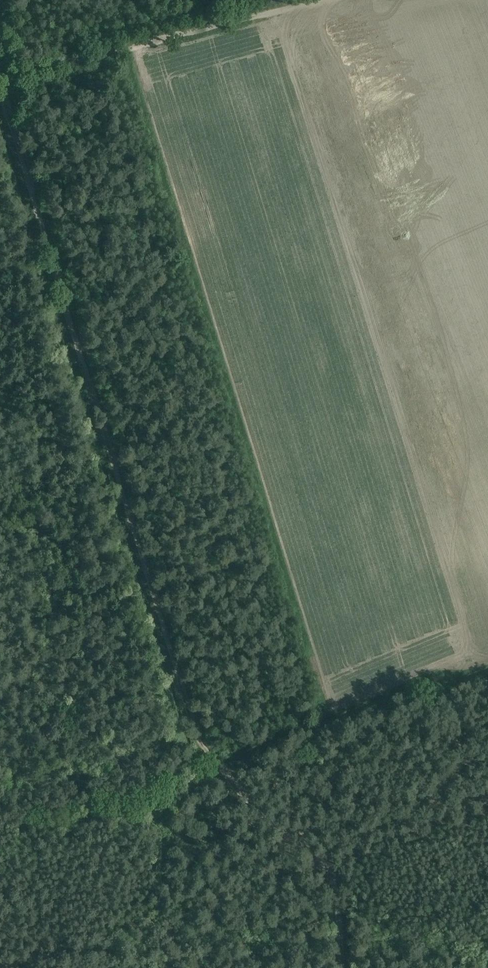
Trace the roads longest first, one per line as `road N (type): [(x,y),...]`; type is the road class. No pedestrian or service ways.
road 1 (track): [(0,89),(197,742),(328,868)]
road 2 (track): [(0,78),(306,0)]
road 3 (track): [(328,868),(158,917)]
road 4 (track): [(328,868),(487,801)]
road 5 (track): [(0,965),(158,917)]

